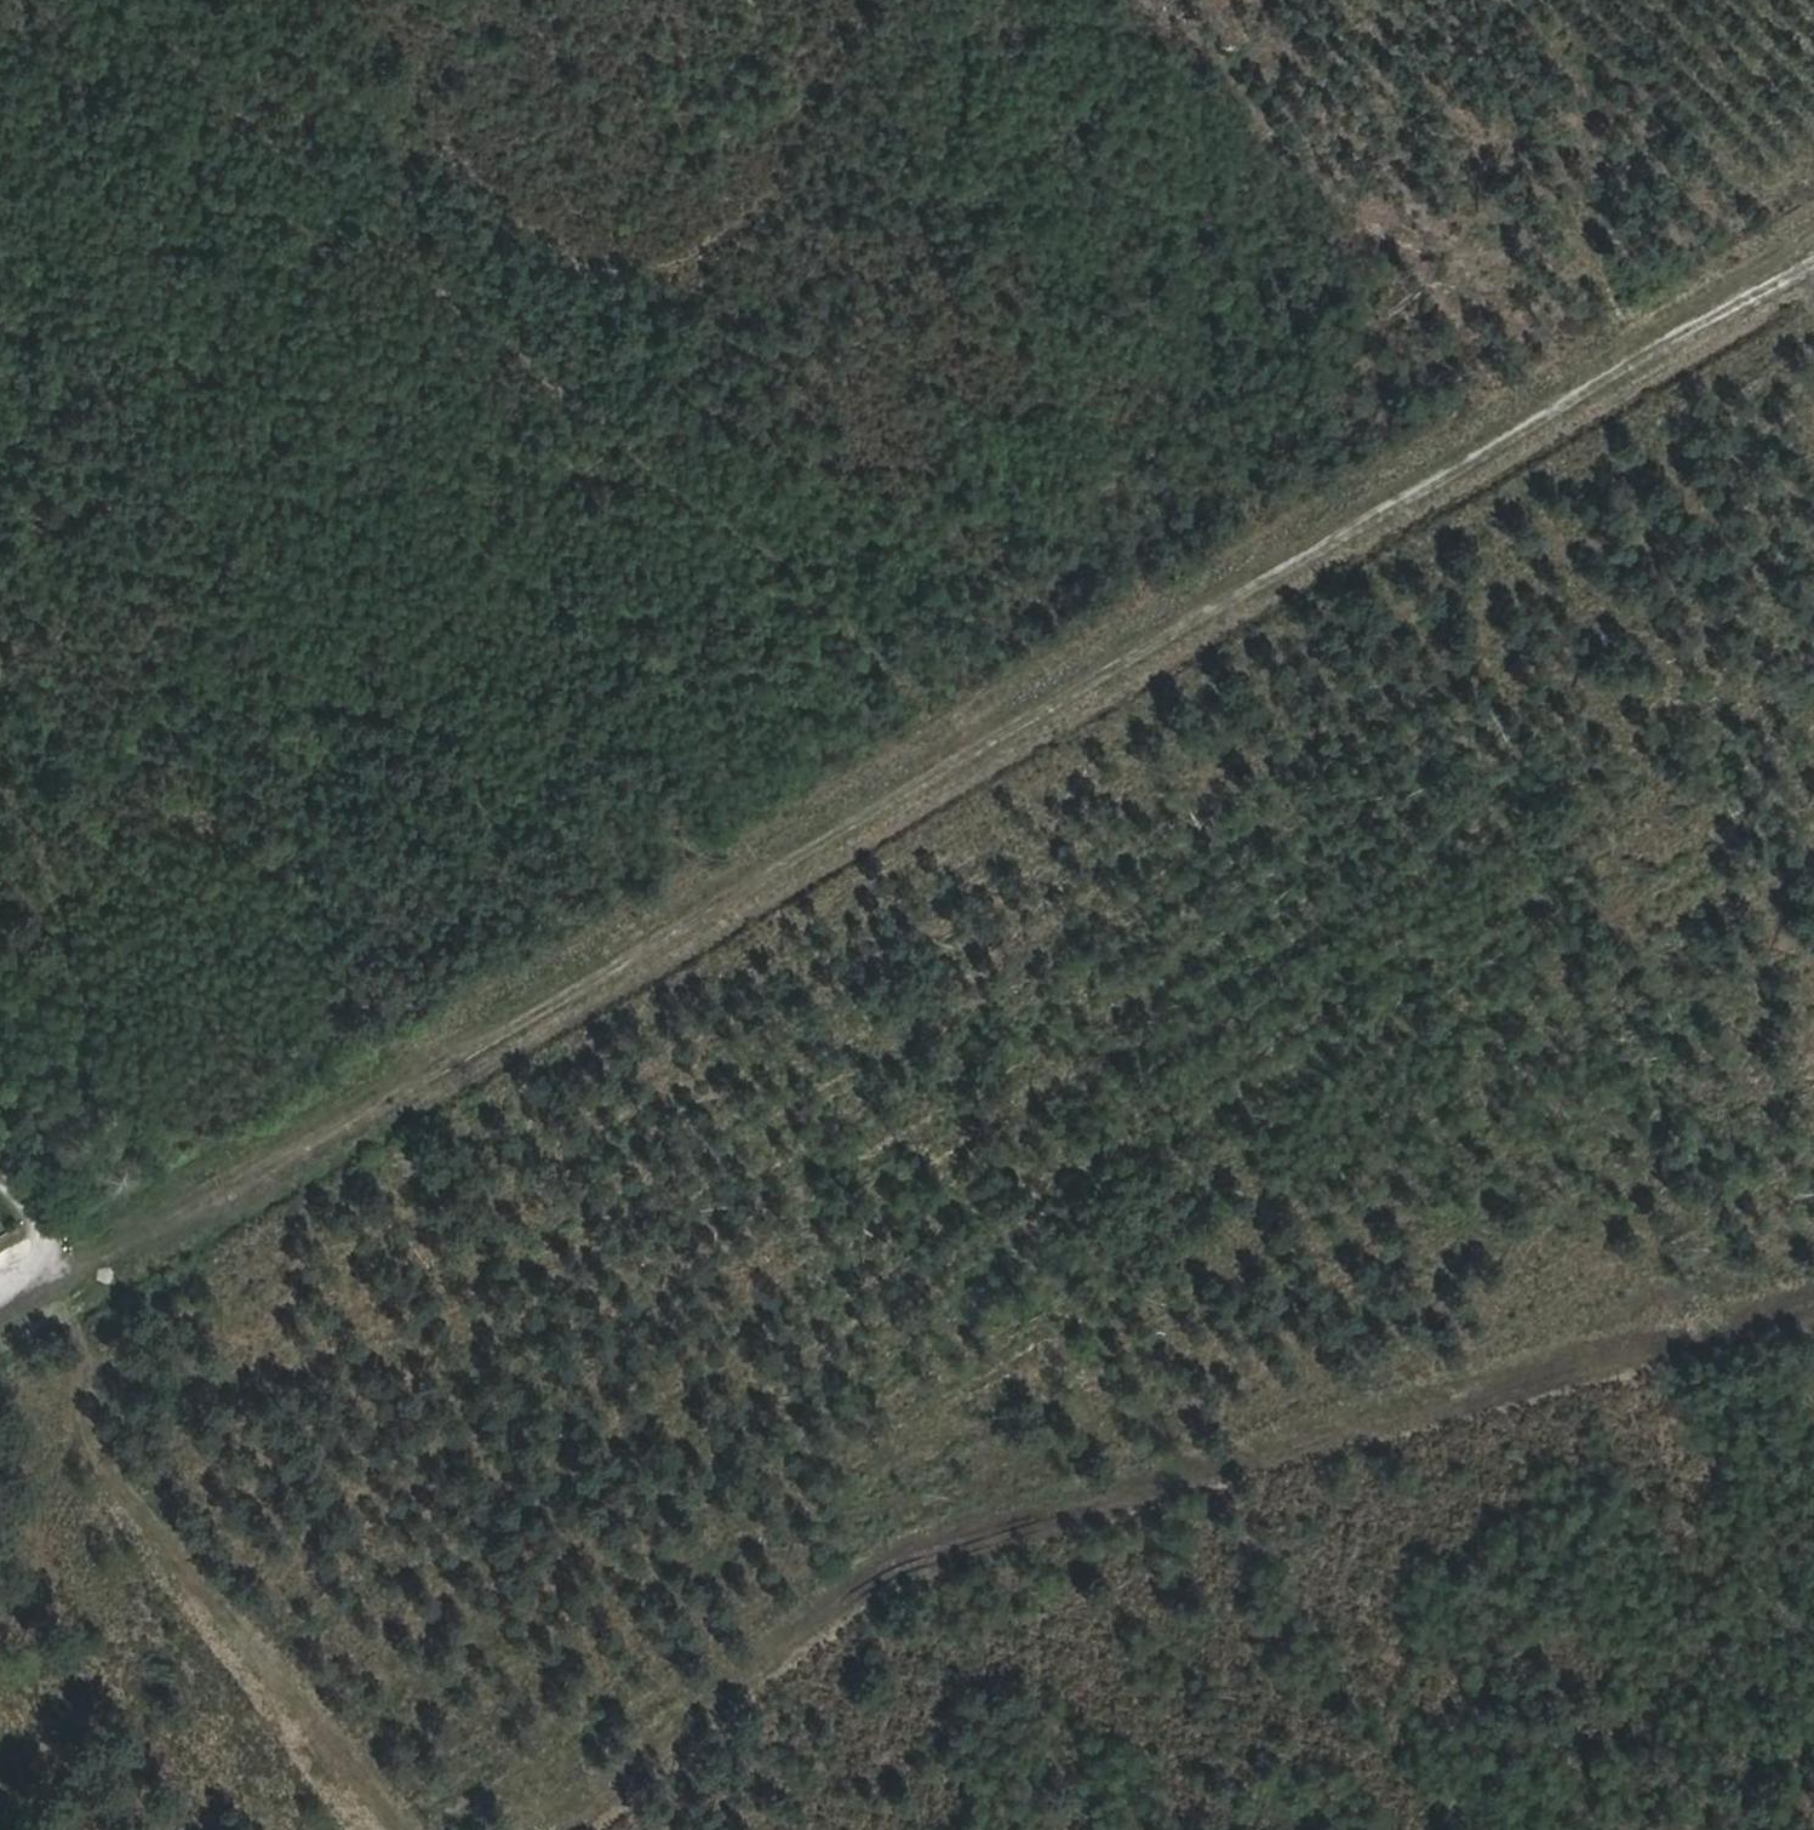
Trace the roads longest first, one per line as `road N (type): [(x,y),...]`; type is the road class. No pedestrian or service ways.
road 1 (track): [(1813,267),(1613,391),(31,1256)]
road 2 (track): [(1813,1310),(1717,1349),(1479,1378),(1249,1480),(1037,1511),(656,1754),(555,1829)]
road 3 (track): [(410,1829),(338,1749),(130,1474),(83,1373),(85,1226)]
road 4 (unclassified): [(0,1175),(40,1221),(31,1256),(0,1276)]

